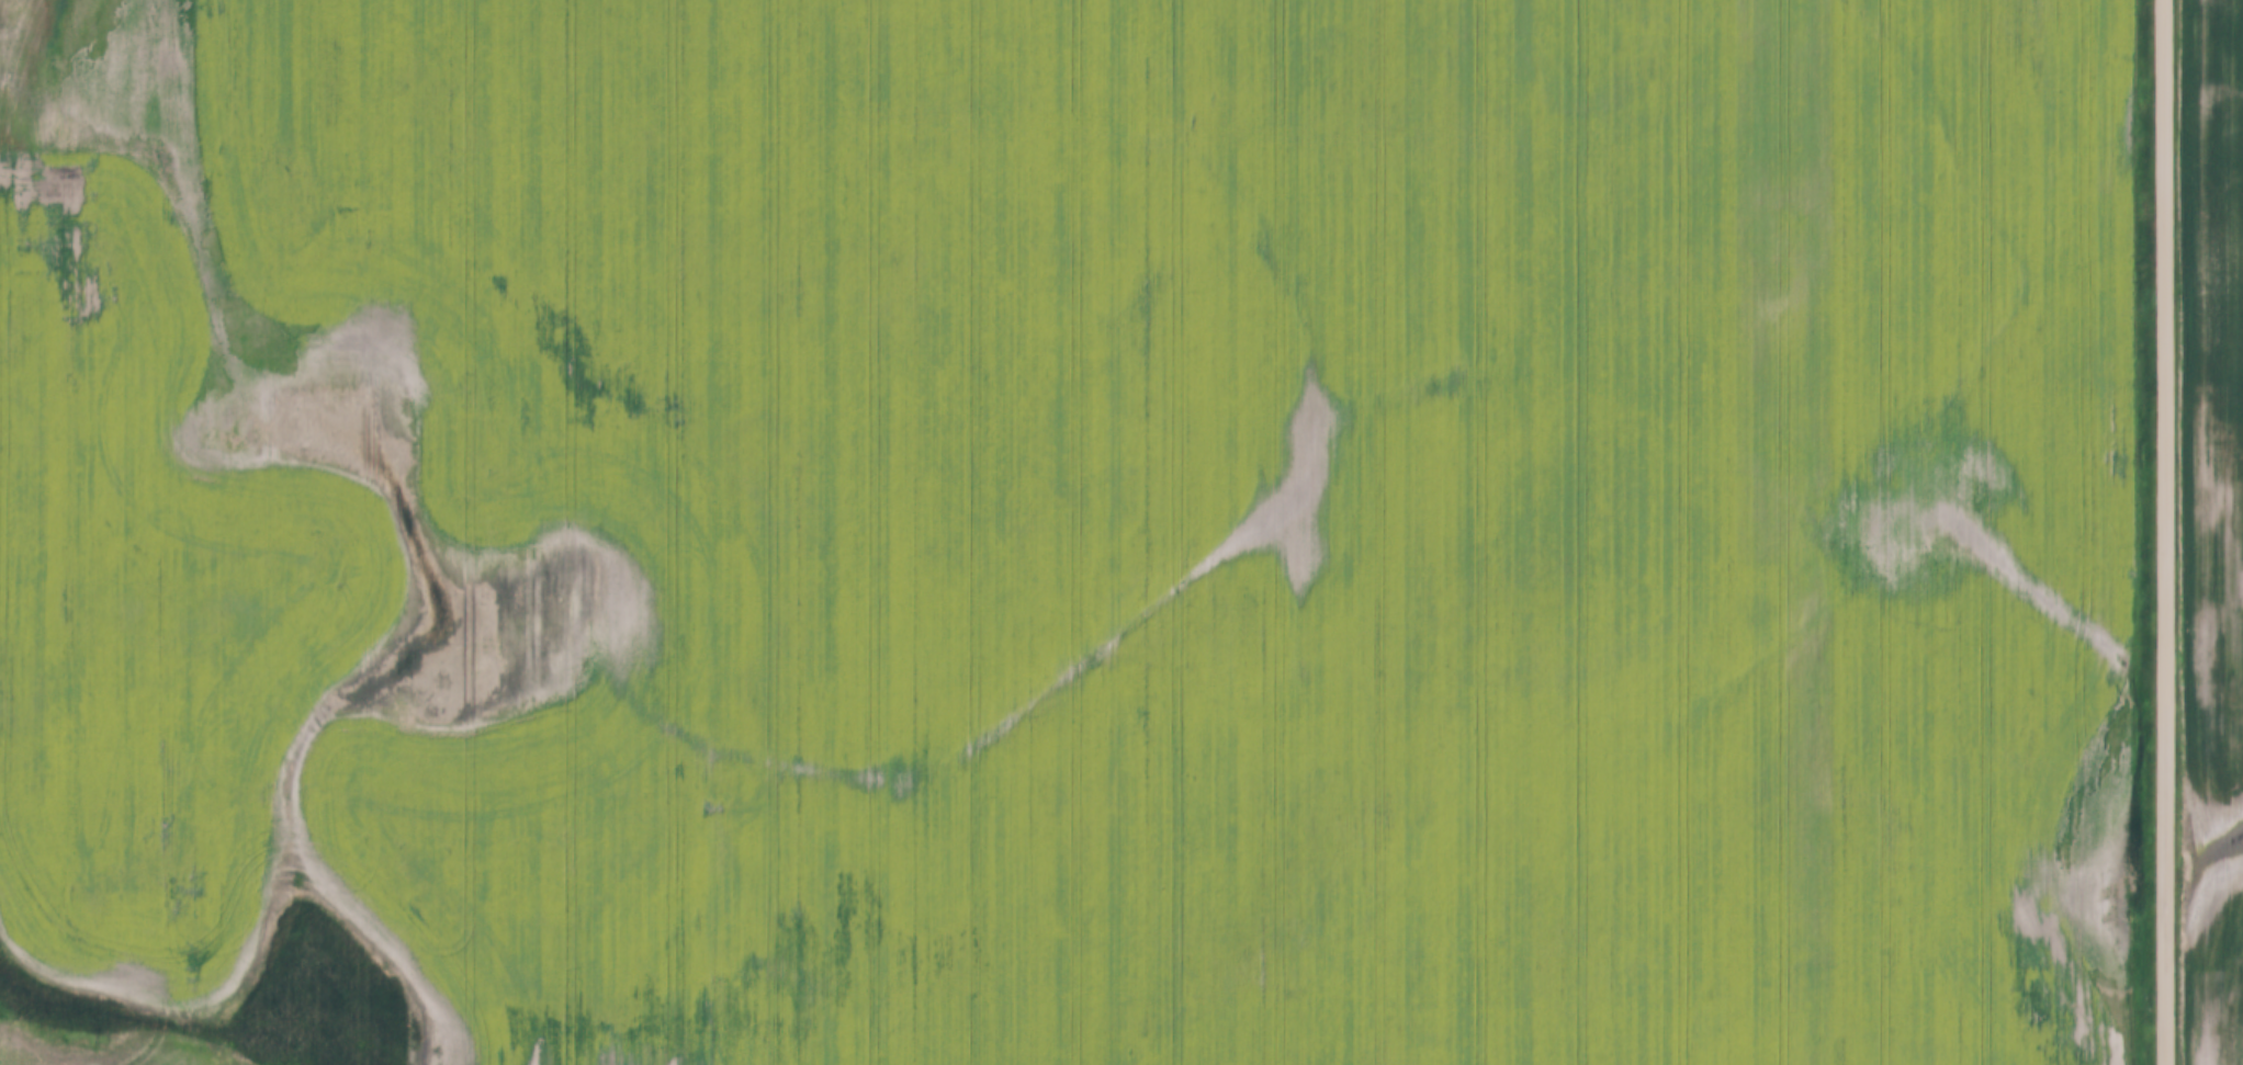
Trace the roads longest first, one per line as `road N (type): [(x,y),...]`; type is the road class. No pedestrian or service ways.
road 1 (residential): [(2167,1064),(2165,0)]

